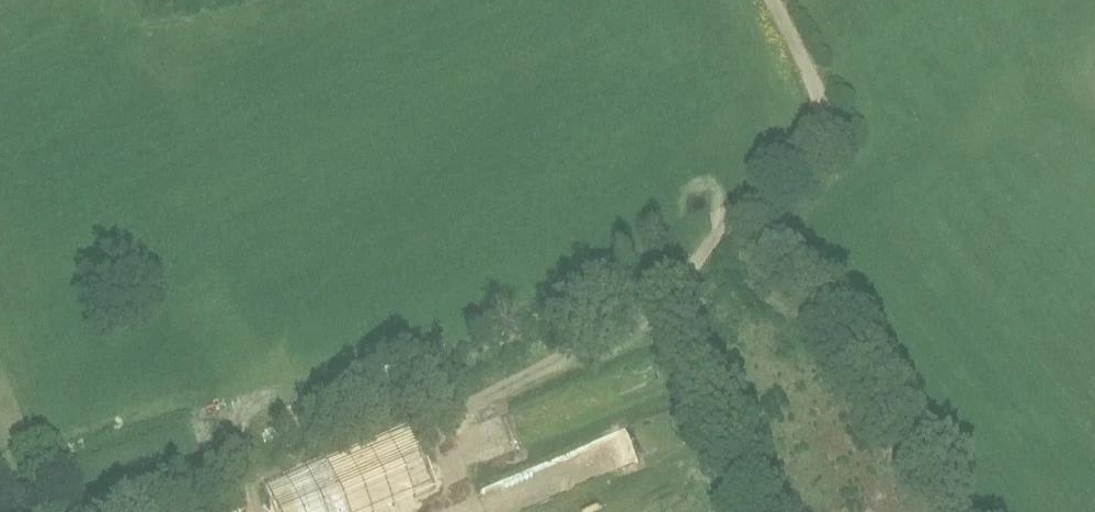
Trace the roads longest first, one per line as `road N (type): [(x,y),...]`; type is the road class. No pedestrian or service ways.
road 1 (track): [(772,0),(822,102),(825,150),(732,218),(648,310),(241,497),(236,511)]

